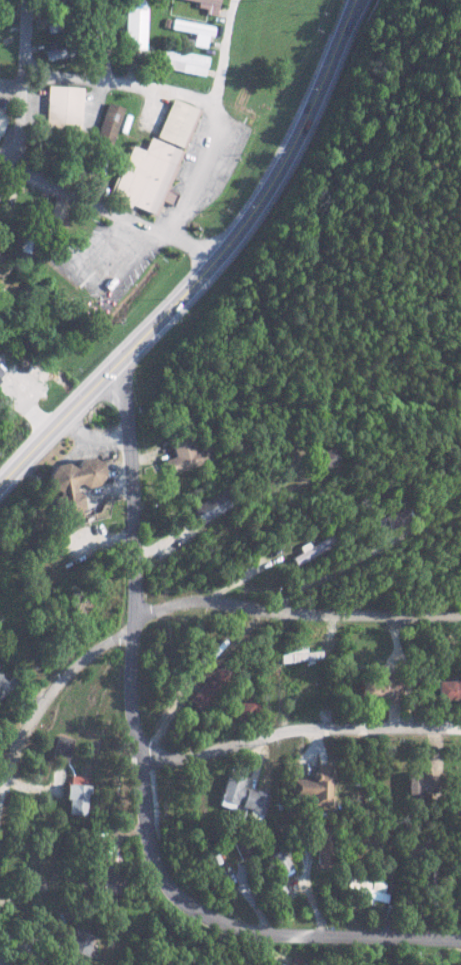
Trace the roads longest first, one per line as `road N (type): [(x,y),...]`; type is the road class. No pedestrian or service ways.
road 1 (residential): [(460,942),(261,935),(212,923),(169,887),(143,812),(132,702),(124,355)]
road 2 (primary): [(0,480),(260,203),(297,141),(354,0)]
road 3 (residential): [(460,616),(305,616),(209,604),(156,613),(134,631)]
road 4 (residential): [(460,728),(286,735),(208,756),(138,751)]
road 5 (residential): [(172,238),(216,147),(216,99),(237,0)]
road 6 (residential): [(134,631),(92,655),(39,713),(13,765),(0,822)]
road 7 (residential): [(217,255),(0,169)]
road 8 (residential): [(23,76),(216,99)]
road 9 (residential): [(134,531),(316,507)]
road 10 (residential): [(19,174),(28,0)]

